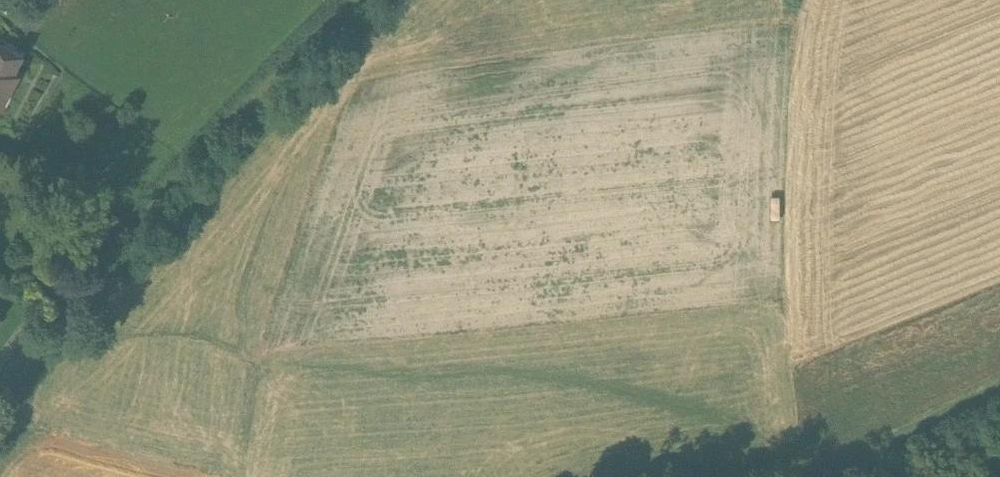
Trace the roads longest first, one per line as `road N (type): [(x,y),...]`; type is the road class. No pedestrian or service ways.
road 1 (track): [(781,473),(857,457),(999,381)]

